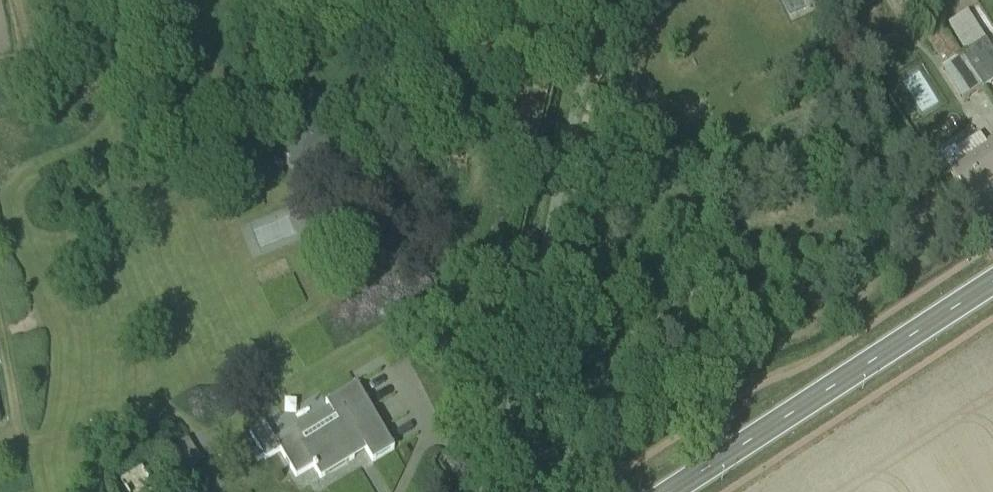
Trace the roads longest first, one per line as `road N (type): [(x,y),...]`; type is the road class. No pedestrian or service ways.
road 1 (secondary): [(670,491),(992,284)]

